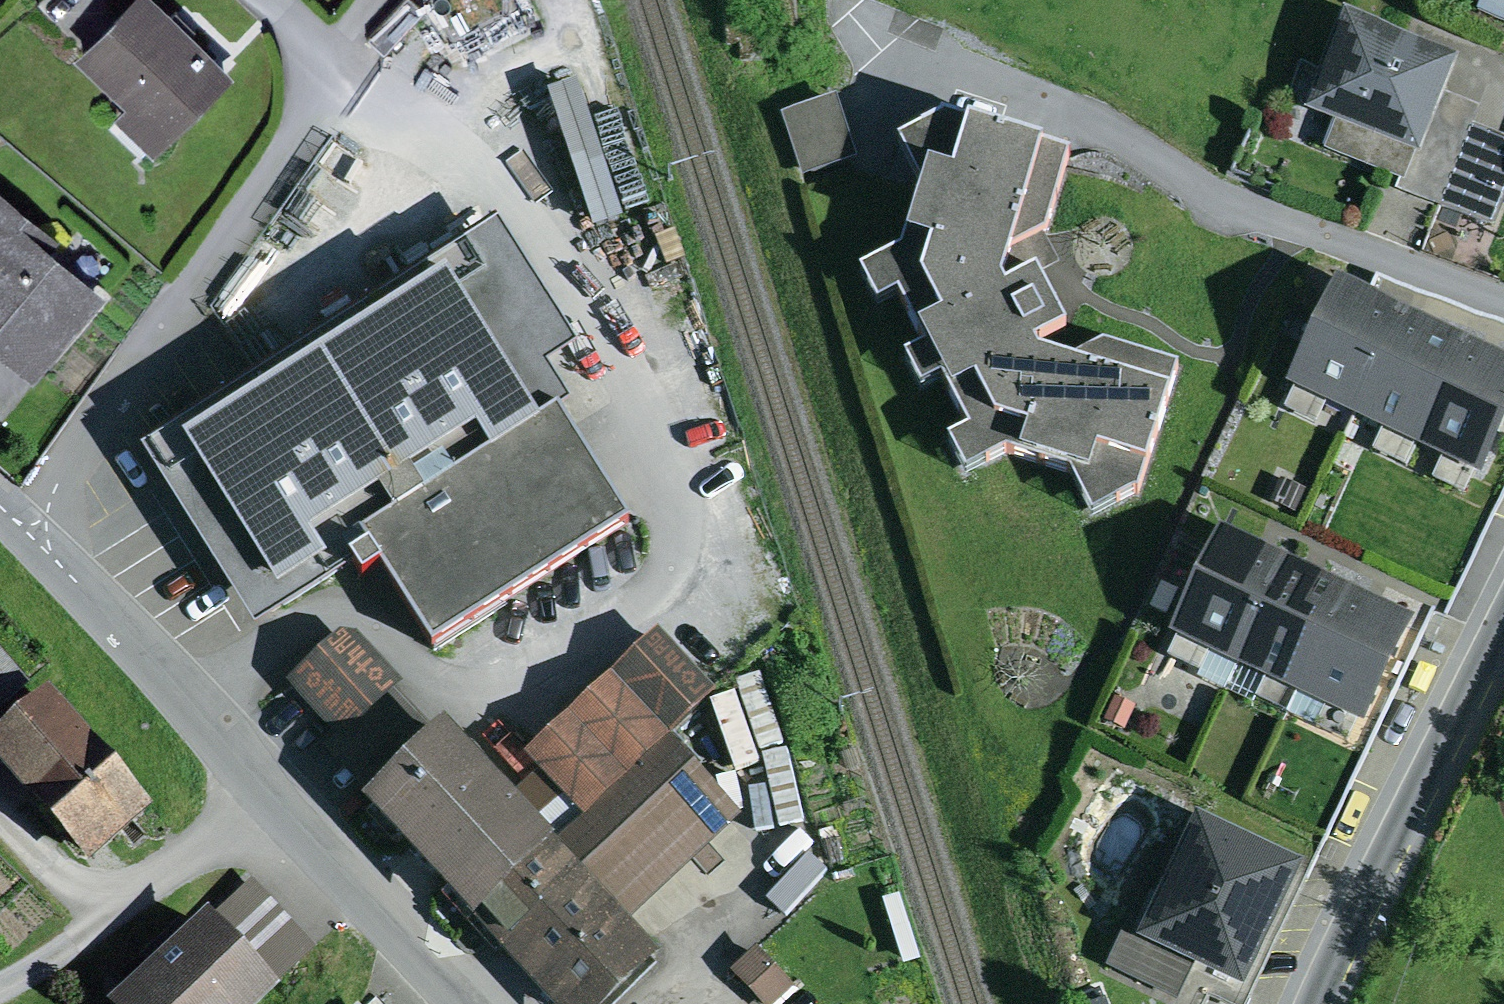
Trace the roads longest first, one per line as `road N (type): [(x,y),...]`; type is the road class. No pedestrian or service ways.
road 1 (residential): [(17,533),(320,103),(327,42),(281,0)]
road 2 (unclassified): [(17,533),(463,1003)]
road 3 (residential): [(1503,303),(1264,217),(1203,190),(1107,130),(938,64)]
road 4 (residential): [(1503,615),(1312,1003)]

